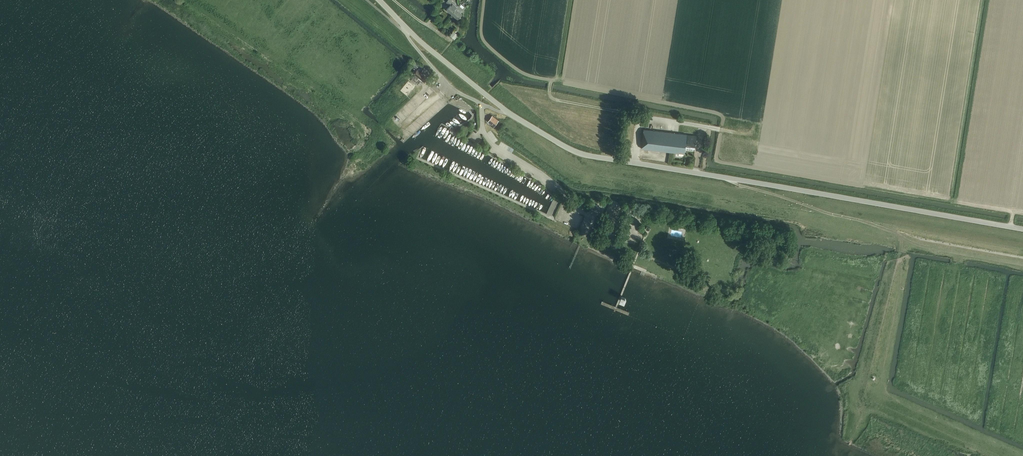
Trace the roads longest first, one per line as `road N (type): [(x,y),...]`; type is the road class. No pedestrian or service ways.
road 1 (unclassified): [(408,30),(507,111),(575,153),(1022,228)]

